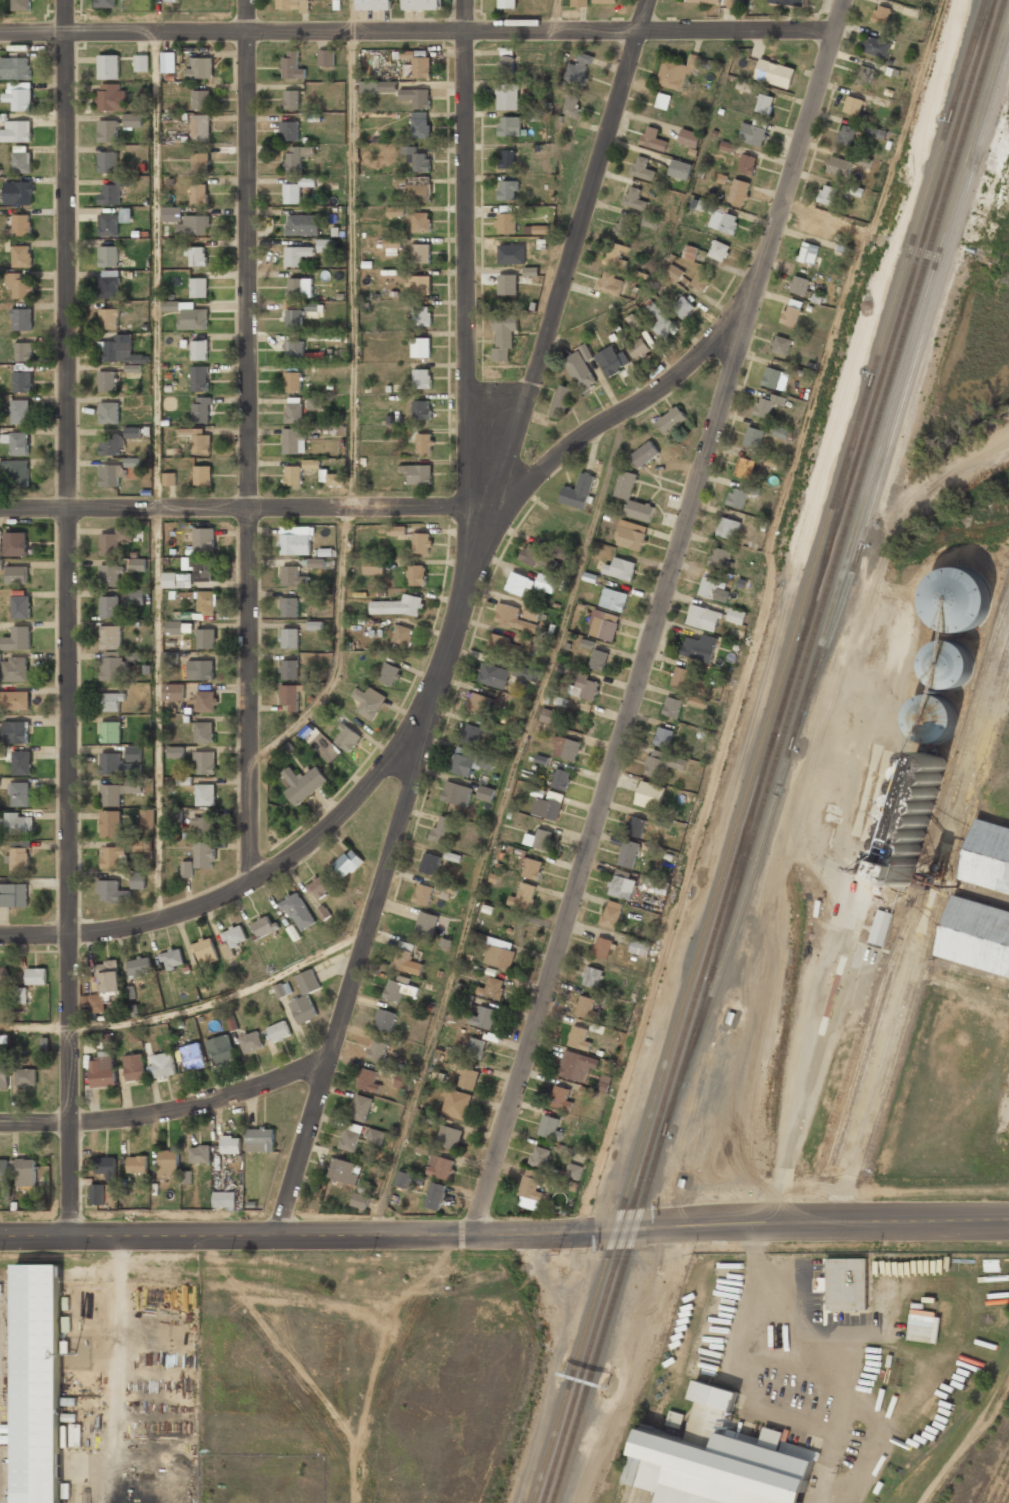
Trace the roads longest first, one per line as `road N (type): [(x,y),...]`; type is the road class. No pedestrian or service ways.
road 1 (residential): [(647,0),(276,1234)]
road 2 (residential): [(843,0),(474,1234)]
road 3 (residential): [(67,0),(70,1236)]
road 4 (residential): [(247,0),(252,882)]
road 5 (residential): [(749,312),(734,315),(658,390),(542,468),(453,507),(0,508)]
road 6 (residential): [(466,0),(469,591)]
road 7 (residential): [(834,31),(247,33)]
road 8 (residential): [(440,689),(329,826),(252,882),(113,930),(0,936)]
road 9 (tertiary): [(0,1236),(474,1234)]
road 10 (tertiary): [(626,1231),(1008,1221)]
road 11 (residential): [(330,1058),(199,1106),(133,1119),(0,1123)]
road 12 (residential): [(247,33),(0,33)]
road 13 (residential): [(1008,1362),(923,1502)]
road 14 (tertiary): [(474,1234),(626,1231)]

